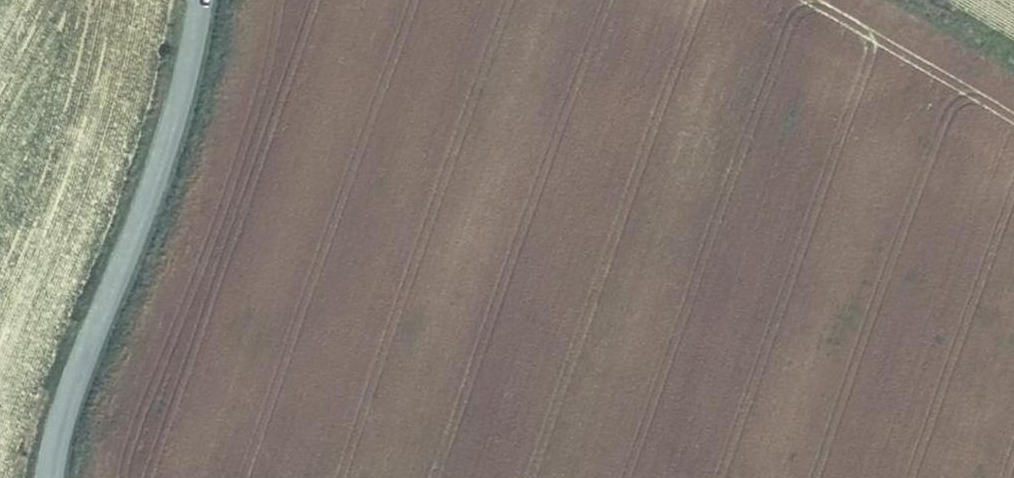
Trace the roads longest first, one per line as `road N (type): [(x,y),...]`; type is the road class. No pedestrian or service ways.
road 1 (tertiary): [(48,477),(60,416),(171,131),(199,0)]

